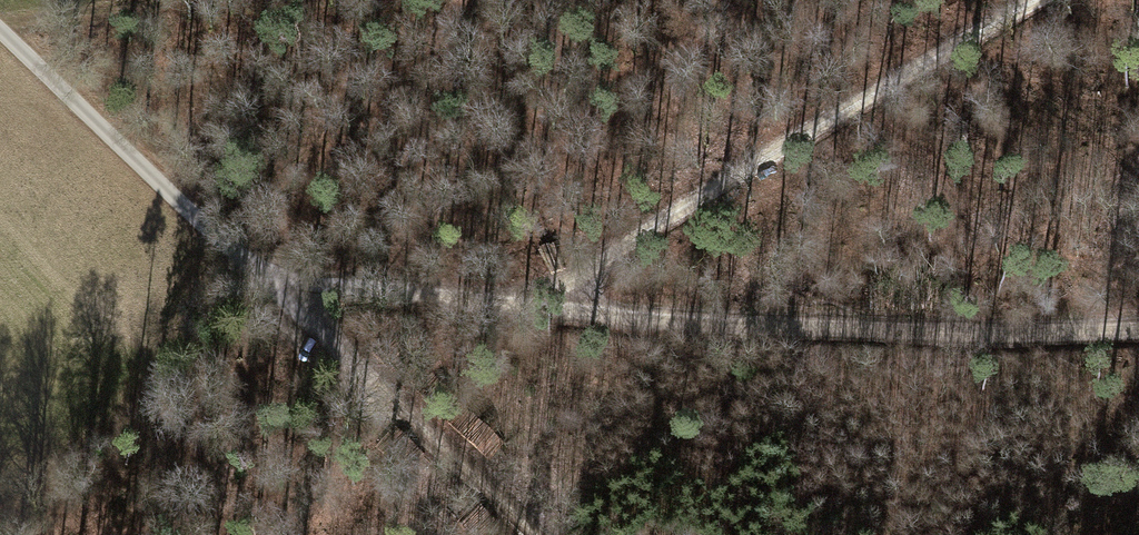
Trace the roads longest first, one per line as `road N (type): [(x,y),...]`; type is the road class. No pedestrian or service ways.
road 1 (track): [(1138,331),(836,330),(493,311),(267,275)]
road 2 (track): [(493,311),(835,122),(1034,0)]
road 3 (track): [(267,275),(0,24)]
road 4 (track): [(217,534),(310,432),(381,372)]
road 5 (track): [(536,534),(381,372)]
road 6 (track): [(381,372),(267,275)]

